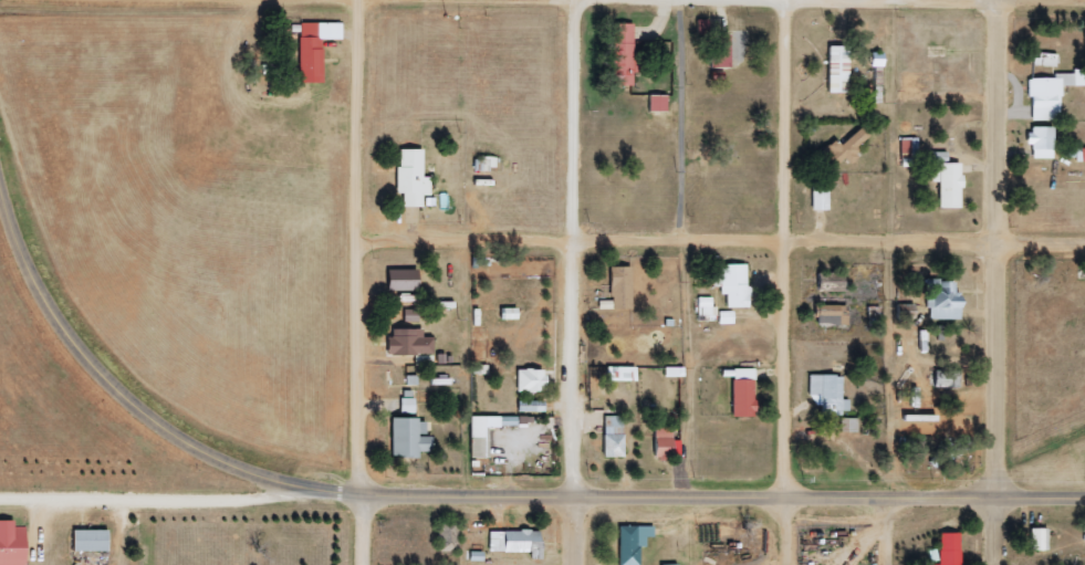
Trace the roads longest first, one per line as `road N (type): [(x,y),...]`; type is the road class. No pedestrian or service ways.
road 1 (residential): [(1084,4),(157,0)]
road 2 (tertiary): [(1084,500),(367,495)]
road 3 (residential): [(367,241),(1084,242)]
road 4 (residential): [(375,564),(361,0)]
road 5 (residential): [(994,564),(998,0)]
road 6 (residential): [(789,564),(789,0)]
road 7 (tertiary): [(0,171),(28,263),(70,339),(119,394),(163,430),(218,460),(307,489),(367,495)]
road 8 (residential): [(575,499),(578,0)]
road 9 (residential): [(307,489),(269,500),(0,497)]

